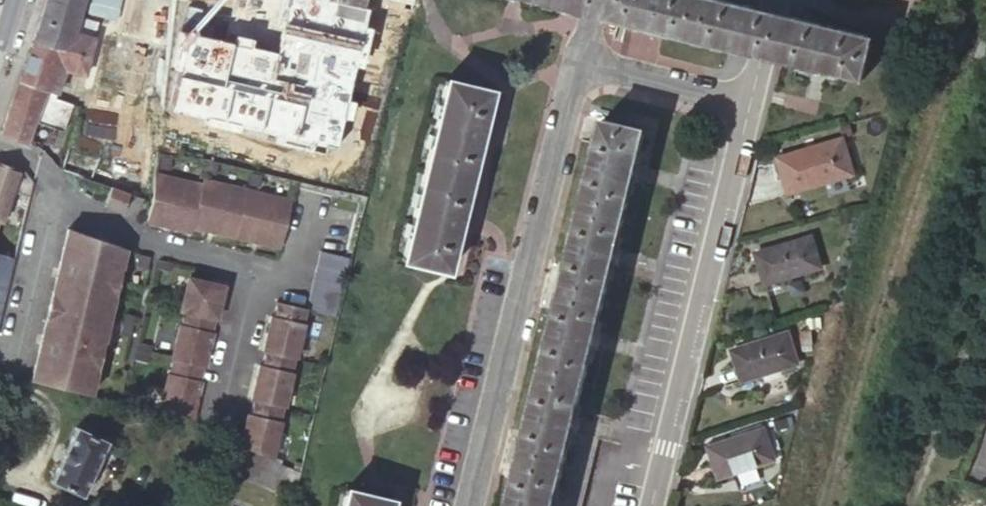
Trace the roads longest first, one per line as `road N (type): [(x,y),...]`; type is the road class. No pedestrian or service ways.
road 1 (residential): [(576,57),(462,505)]
road 2 (residential): [(750,106),(646,505)]
road 3 (residential): [(54,176),(96,218),(253,270)]
road 4 (residential): [(7,360),(54,176)]
road 5 (residential): [(576,57),(750,106)]
road 6 (residential): [(219,396),(253,270)]

